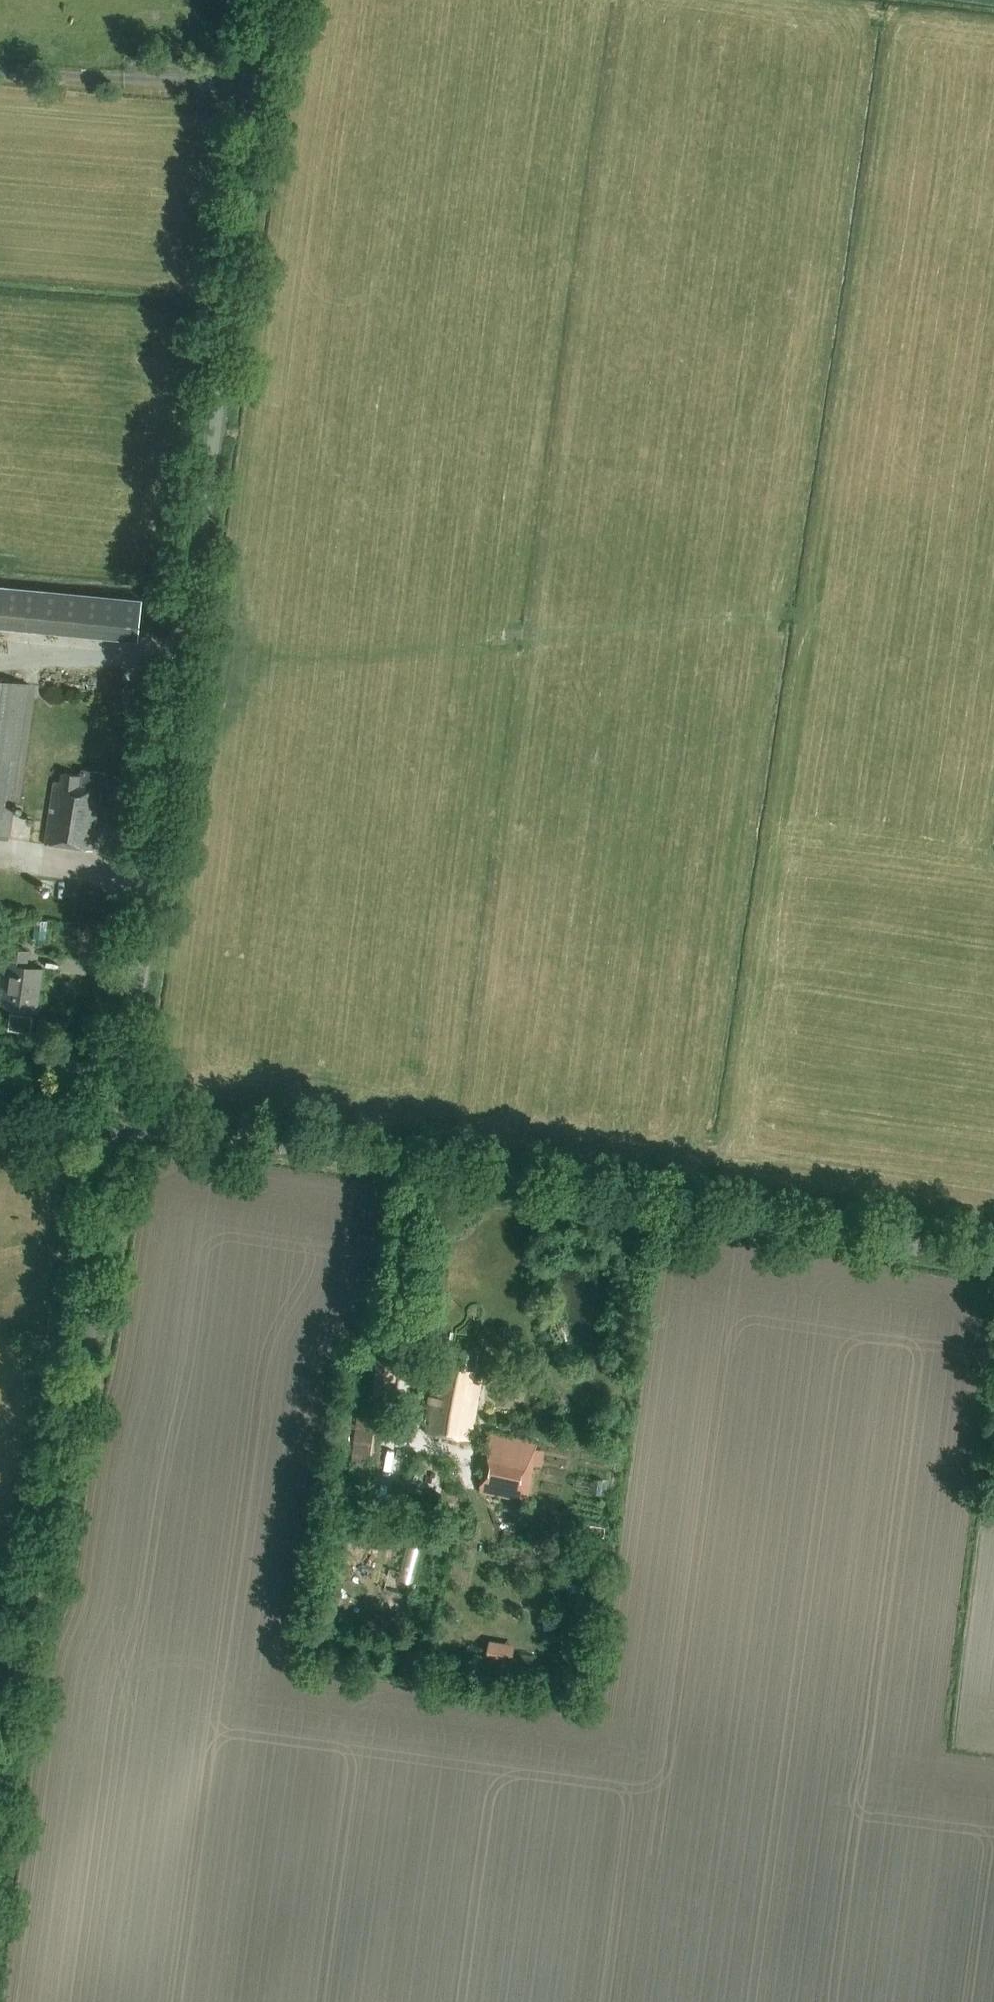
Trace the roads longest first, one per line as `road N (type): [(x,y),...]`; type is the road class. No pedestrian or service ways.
road 1 (unclassified): [(131,1128),(262,87),(283,0)]
road 2 (tertiary): [(131,1128),(300,1144),(993,1252)]
road 3 (unclassified): [(0,1841),(18,1708),(131,1128)]
road 4 (track): [(262,87),(0,68)]
road 5 (tertiary): [(0,1145),(131,1128)]

